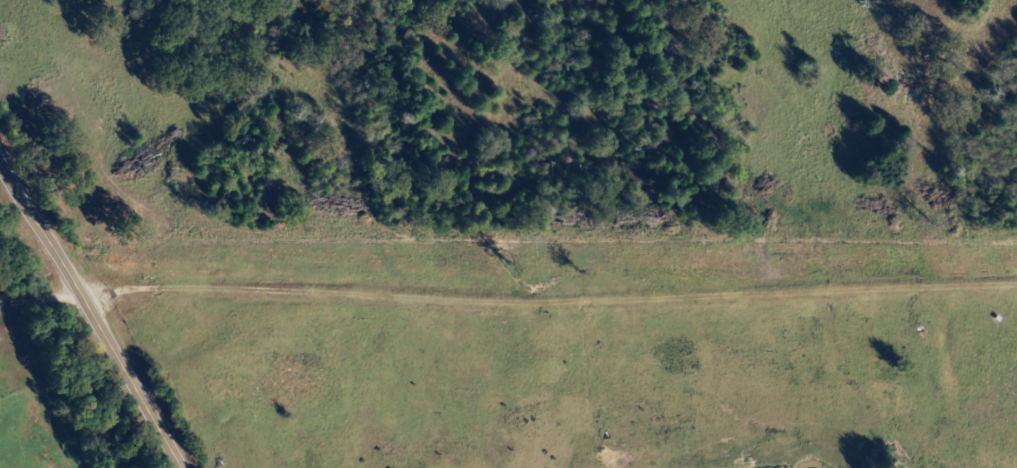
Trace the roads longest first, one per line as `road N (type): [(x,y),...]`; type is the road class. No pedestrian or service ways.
road 1 (residential): [(1016,283),(109,294),(78,287)]
road 2 (tertiary): [(0,152),(182,467)]

